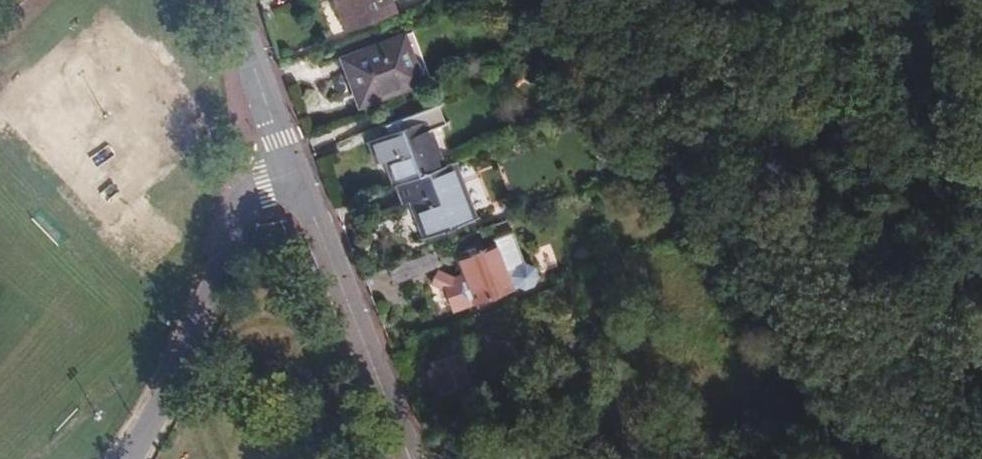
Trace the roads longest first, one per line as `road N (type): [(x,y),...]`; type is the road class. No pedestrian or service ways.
road 1 (residential): [(293,172),(266,185),(241,213),(186,352),(127,458)]
road 2 (unclassified): [(293,172),(410,458)]
road 3 (unclassified): [(237,0),(293,172)]

